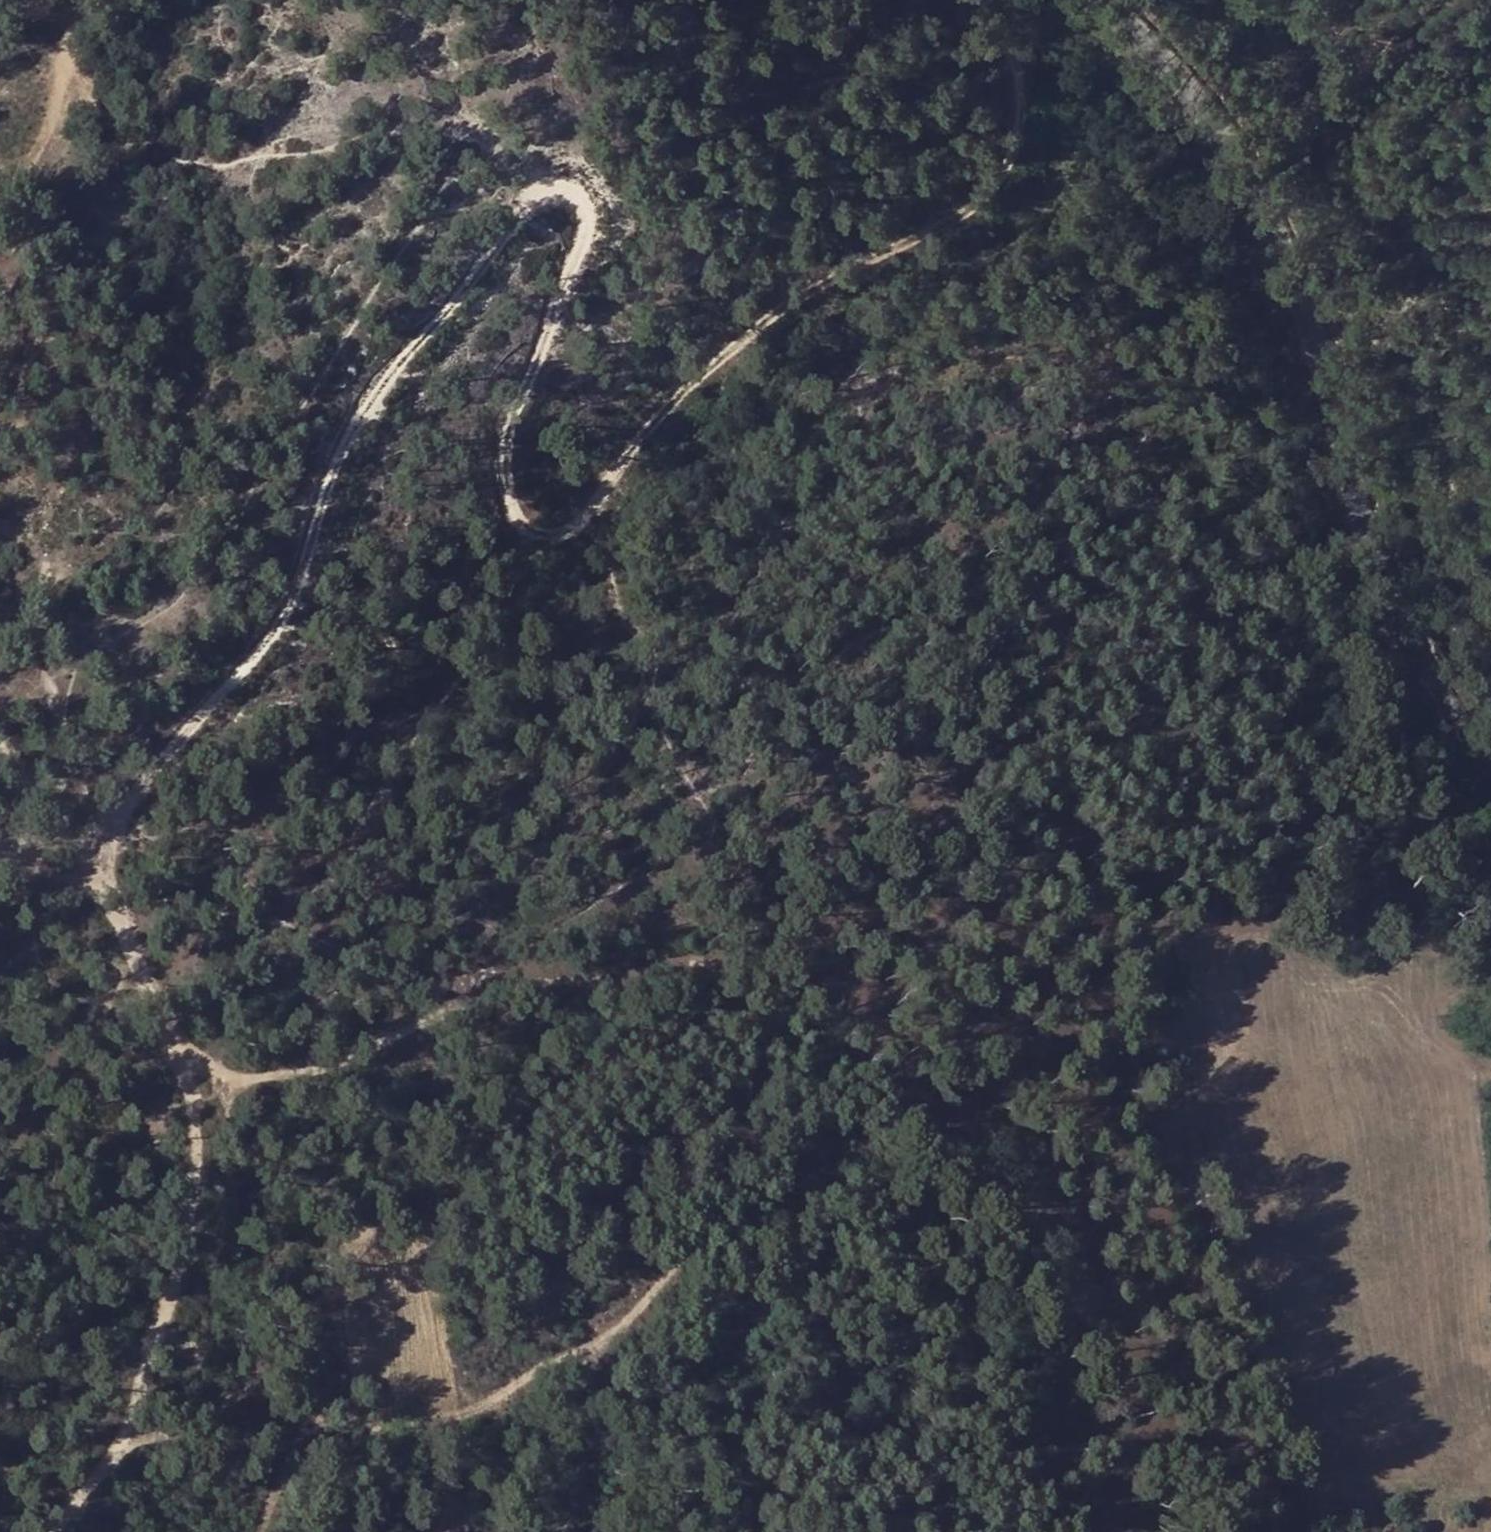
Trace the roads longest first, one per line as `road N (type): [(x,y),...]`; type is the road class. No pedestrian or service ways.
road 1 (track): [(74,864),(259,657),(292,598),(365,397),(440,321),(507,229),(546,194),(573,195),(587,212),(564,310),(507,436),(507,492),(519,519),(543,534),(571,531),(651,418),(724,352),(818,288),(983,202),(1011,150),(1016,85),(1009,38),(987,0)]
road 2 (tertiary): [(1490,801),(1392,625),(1346,432),(1258,201),(1169,71),(1093,0)]

